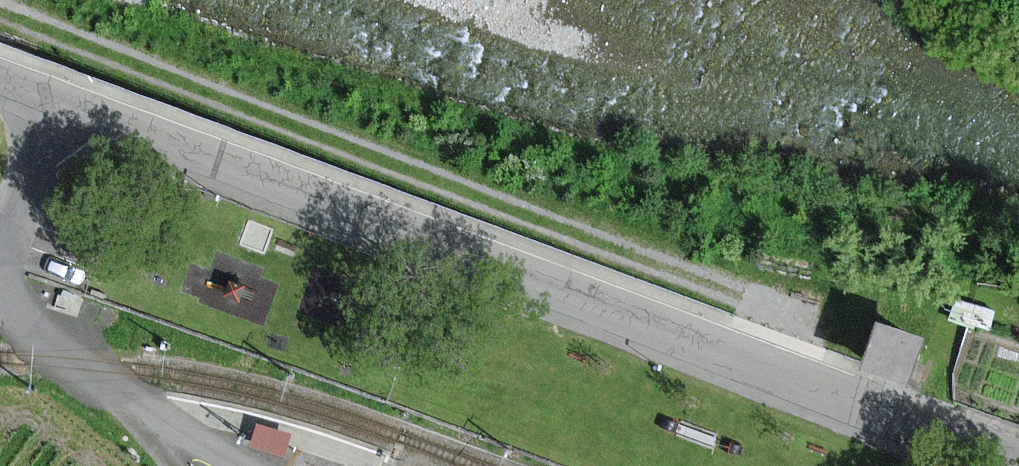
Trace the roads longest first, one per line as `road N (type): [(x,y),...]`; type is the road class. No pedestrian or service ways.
road 1 (unclassified): [(89,115),(1018,458)]
road 2 (track): [(765,369),(786,311),(0,9)]
road 3 (residential): [(0,225),(73,155),(89,115)]

